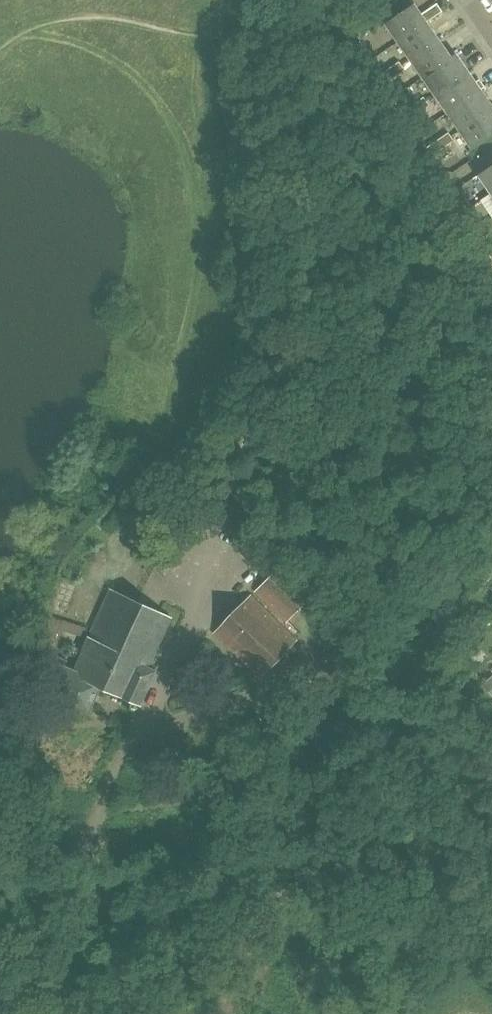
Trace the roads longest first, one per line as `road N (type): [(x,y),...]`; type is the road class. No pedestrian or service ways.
road 1 (unclassified): [(0,845),(56,849),(87,833),(192,620),(231,471)]

